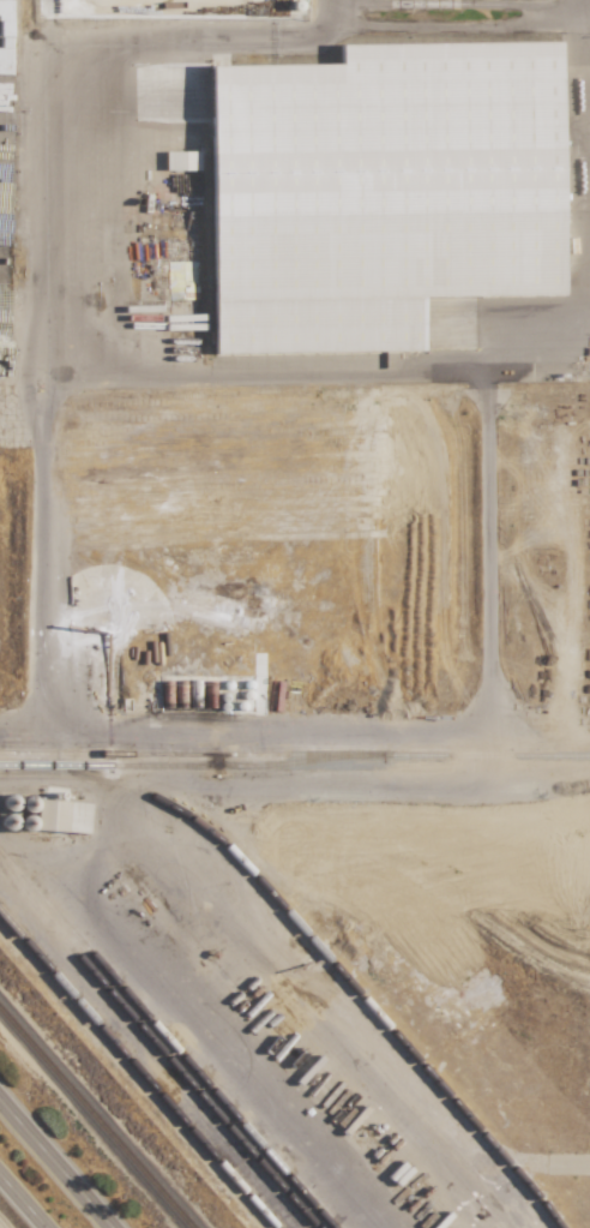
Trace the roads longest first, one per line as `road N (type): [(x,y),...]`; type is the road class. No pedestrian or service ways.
road 1 (primary): [(110,1227),(0,1102)]

